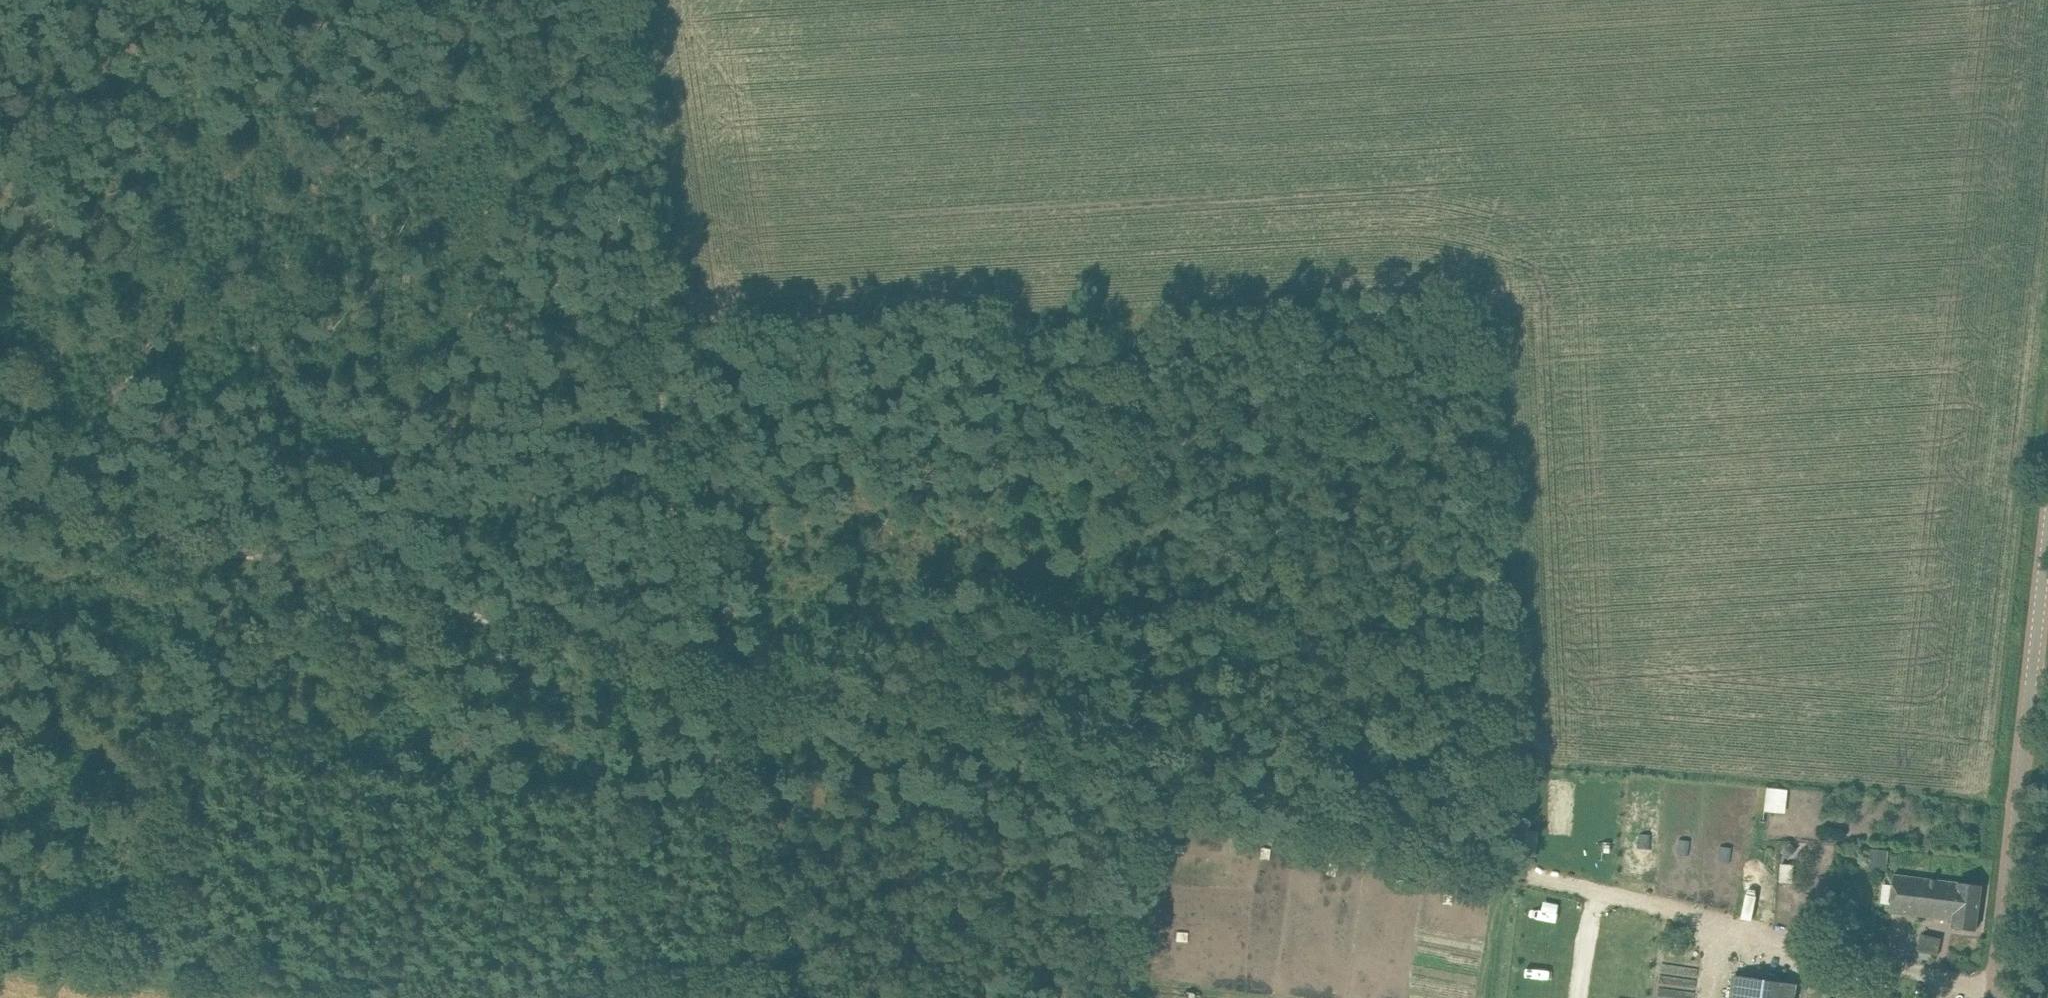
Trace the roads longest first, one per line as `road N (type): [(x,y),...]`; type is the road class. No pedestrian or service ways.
road 1 (tertiary): [(1998,997),(2047,521)]

